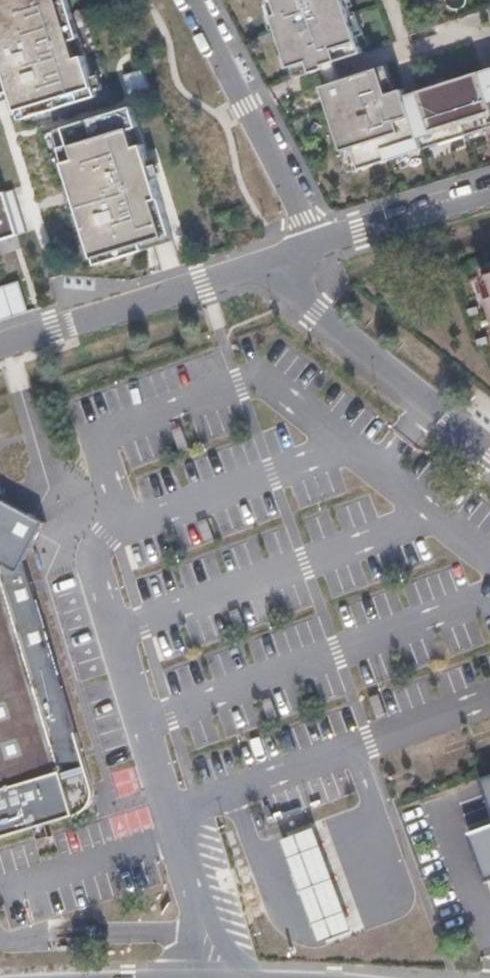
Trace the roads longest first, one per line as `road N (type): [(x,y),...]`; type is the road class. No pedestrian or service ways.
road 1 (residential): [(271,259),(313,310),(489,451)]
road 2 (residential): [(271,259),(0,344)]
road 3 (residential): [(189,0),(309,249)]
road 4 (residential): [(489,190),(309,249)]

